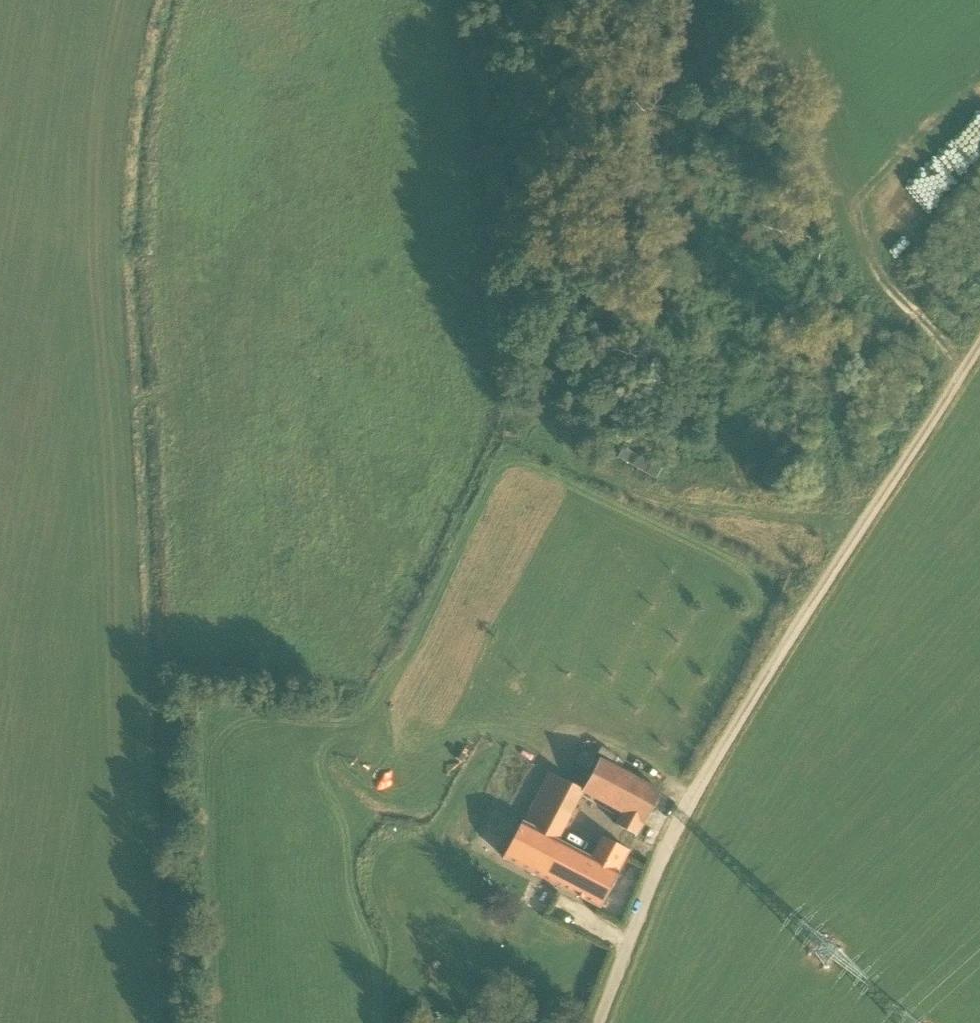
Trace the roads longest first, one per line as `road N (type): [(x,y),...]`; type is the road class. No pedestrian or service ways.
road 1 (residential): [(594,1022),(650,879),(836,568)]
road 2 (track): [(979,341),(836,568)]

